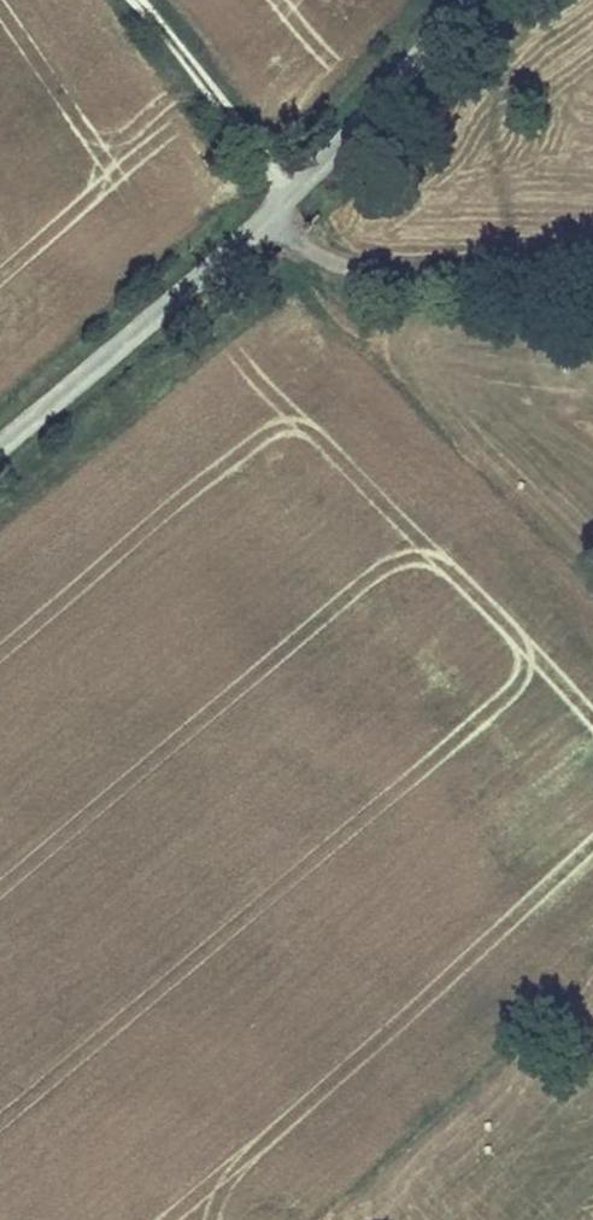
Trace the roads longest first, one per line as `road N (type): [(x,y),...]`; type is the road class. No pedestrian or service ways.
road 1 (tertiary): [(465,0),(263,226),(0,449)]

